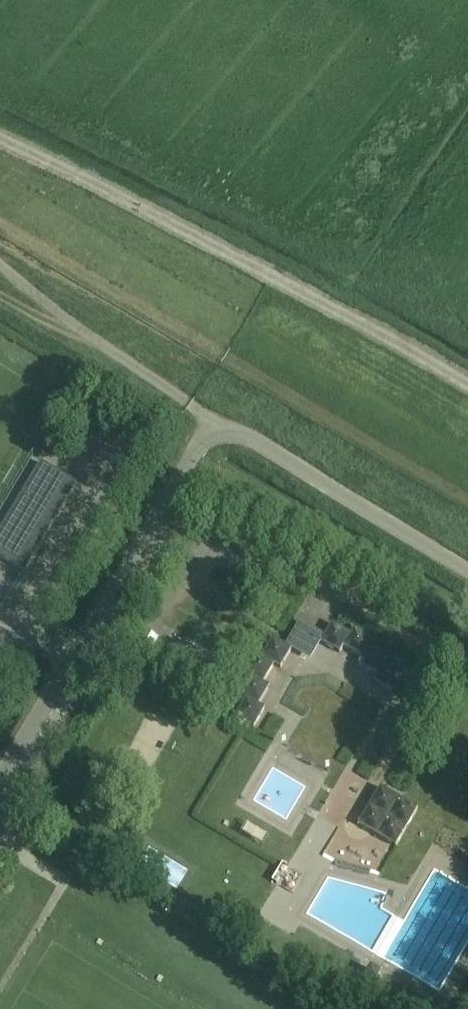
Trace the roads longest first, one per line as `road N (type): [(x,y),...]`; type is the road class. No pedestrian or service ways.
road 1 (track): [(0,154),(467,402)]
road 2 (unclassified): [(467,570),(249,438),(219,435),(195,453),(155,521)]
road 3 (unclassified): [(0,785),(155,521)]

